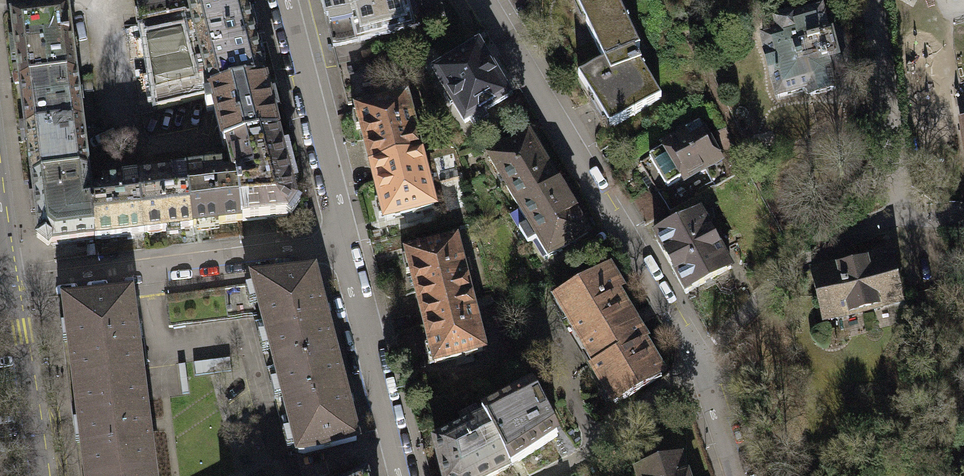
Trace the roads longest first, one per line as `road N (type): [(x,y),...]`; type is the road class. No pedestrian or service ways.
road 1 (residential): [(480,0),(697,360)]
road 2 (residential): [(13,294),(342,245)]
road 3 (residential): [(342,245),(339,194),(289,0)]
road 4 (residential): [(896,214),(800,261),(697,360)]
road 5 (residential): [(402,475),(342,245)]
road 6 (residential): [(896,214),(870,0)]
road 7 (residential): [(697,360),(546,475)]
road 8 (tertiary): [(38,475),(13,294)]
road 9 (residential): [(697,360),(735,475)]

